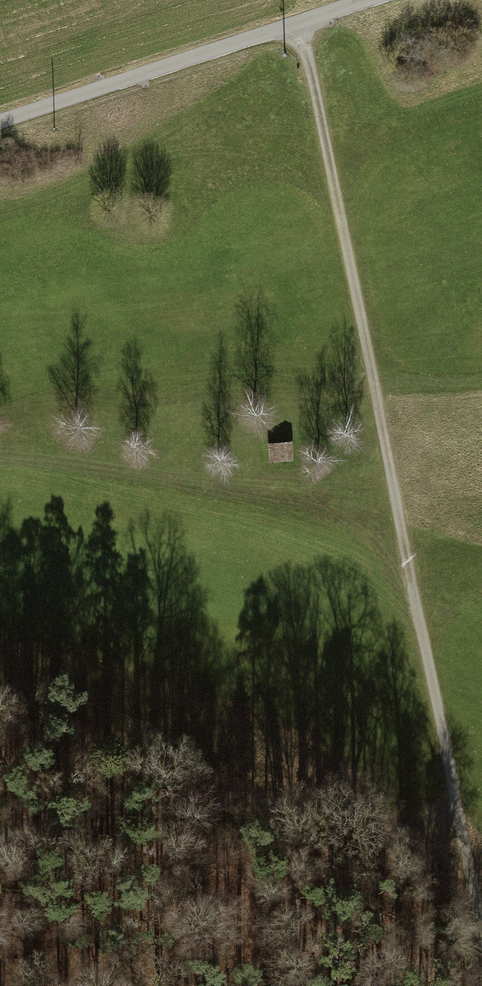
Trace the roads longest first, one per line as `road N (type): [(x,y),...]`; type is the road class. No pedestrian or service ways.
road 1 (track): [(302,25),(457,817)]
road 2 (track): [(0,838),(98,817),(192,809),(457,817)]
road 3 (residential): [(366,0),(0,121)]
road 4 (track): [(457,817),(481,955)]

